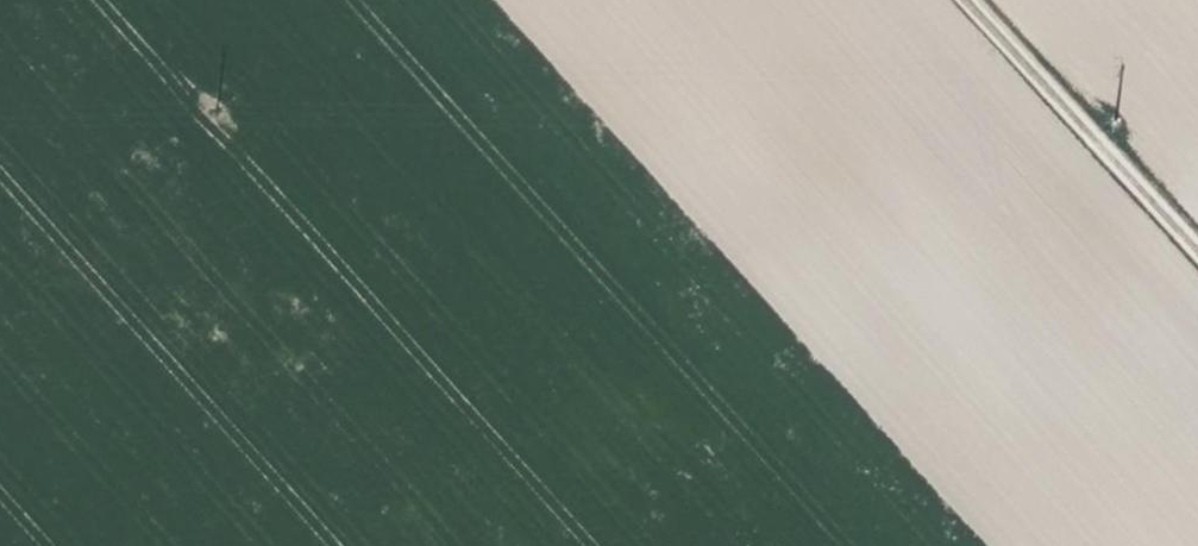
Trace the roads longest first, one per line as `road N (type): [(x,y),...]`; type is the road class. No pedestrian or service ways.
road 1 (track): [(1197,255),(966,0)]

